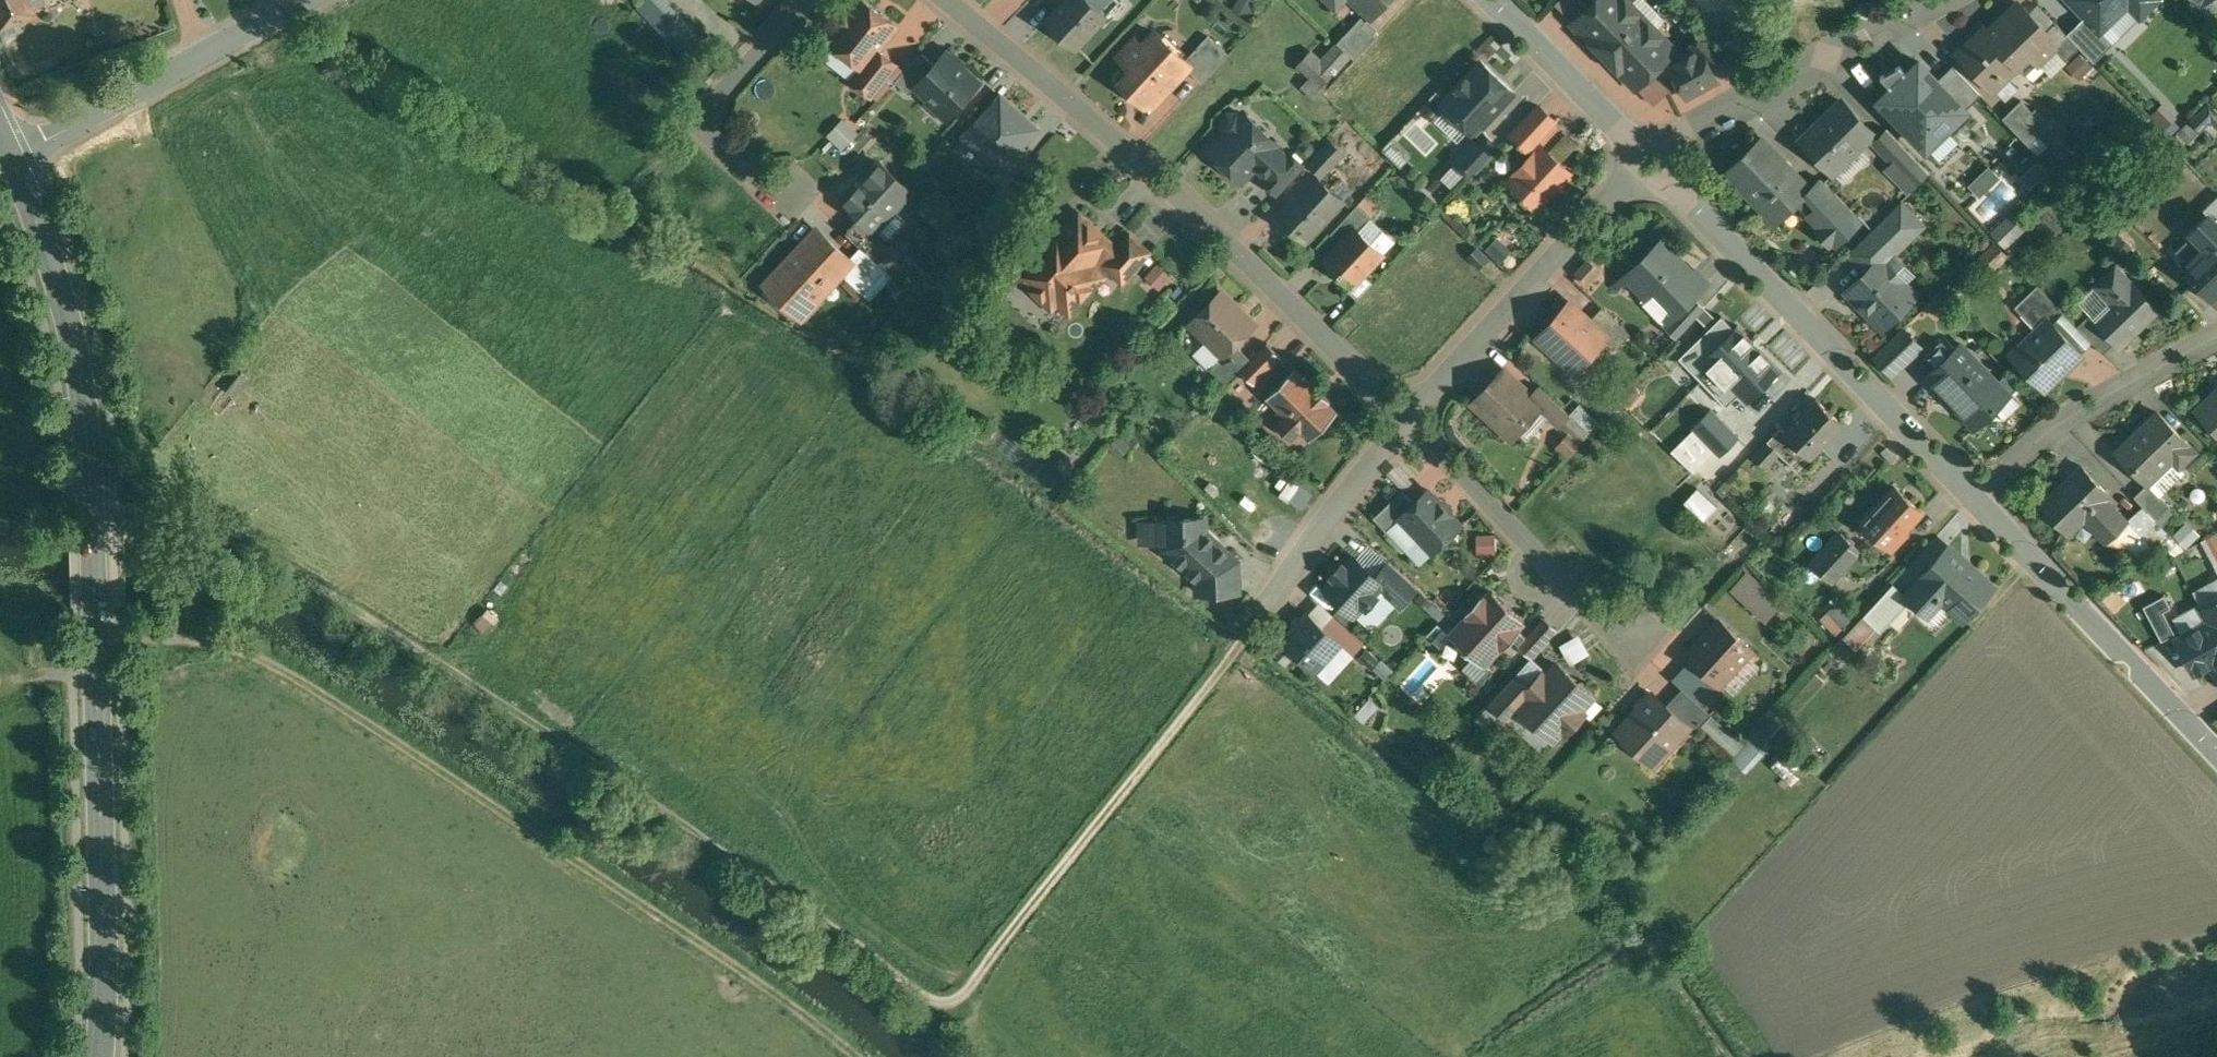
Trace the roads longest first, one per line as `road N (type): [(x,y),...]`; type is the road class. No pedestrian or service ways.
road 1 (track): [(116,500),(213,520),(324,581),(952,992),(1246,641)]
road 2 (secondary): [(100,1056),(89,451),(79,367),(13,153)]
road 3 (track): [(853,1056),(749,965),(266,649),(122,620)]
road 4 (residential): [(947,0),(1161,183),(1404,408)]
road 5 (residential): [(1636,145),(1976,498)]
road 6 (residential): [(1636,145),(1404,408)]
road 7 (residential): [(1404,408),(1579,599),(1631,626)]
road 8 (residential): [(1636,145),(1918,0)]
road 9 (residential): [(1976,498),(2181,711)]
road 10 (residential): [(2216,335),(2037,439),(1976,498)]
road 11 (residential): [(1404,408),(1246,641)]
road 12 (residential): [(811,0),(714,100),(720,141),(775,187)]
road 13 (residential): [(199,56),(13,153)]
road 14 (residential): [(1503,0),(1636,145)]

